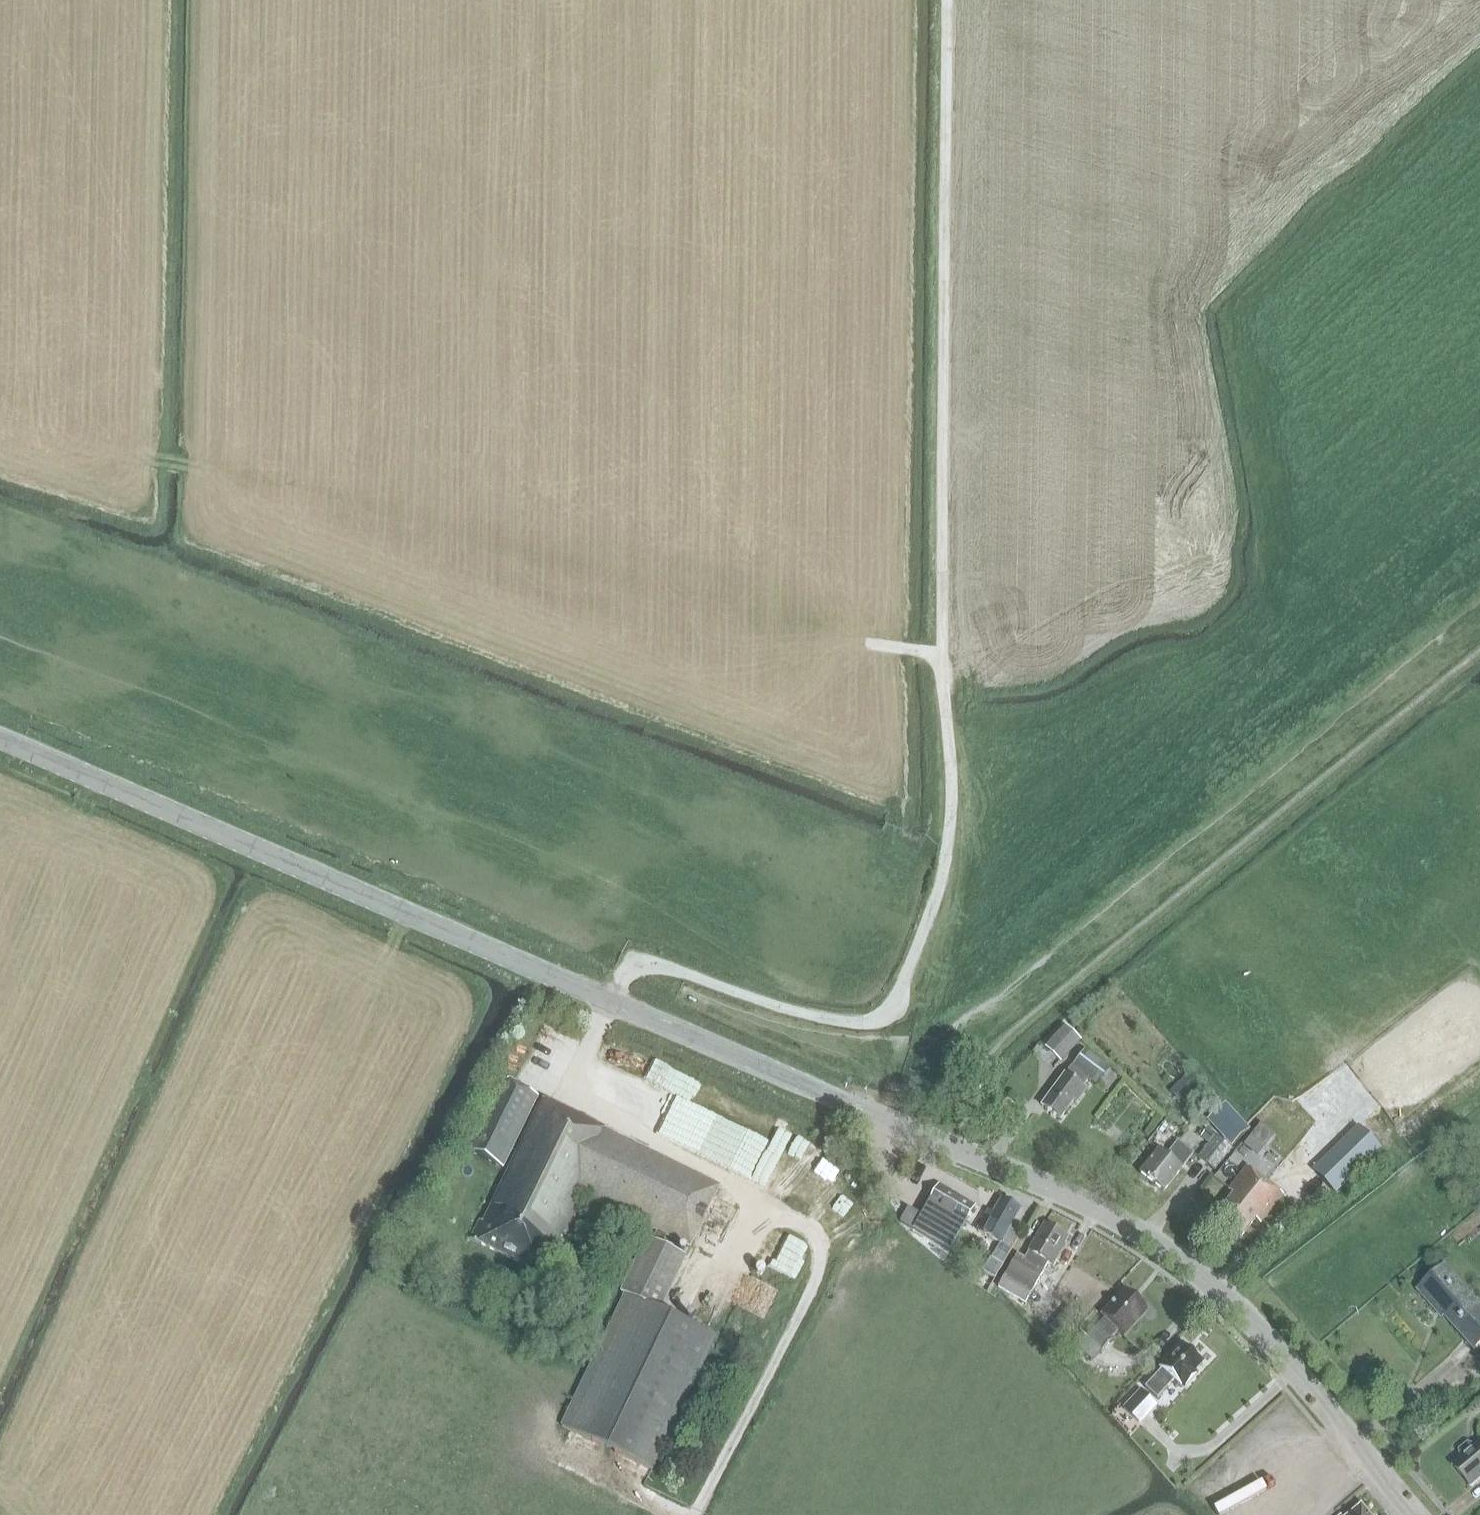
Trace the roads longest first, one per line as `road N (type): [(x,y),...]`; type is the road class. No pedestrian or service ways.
road 1 (tertiary): [(1415,1514),(1231,1302),(1111,1216),(0,738)]
road 2 (track): [(609,1001),(627,970),(647,964),(817,1017),(880,1019),(898,999),(938,886),(951,786),(942,654),(946,0)]

